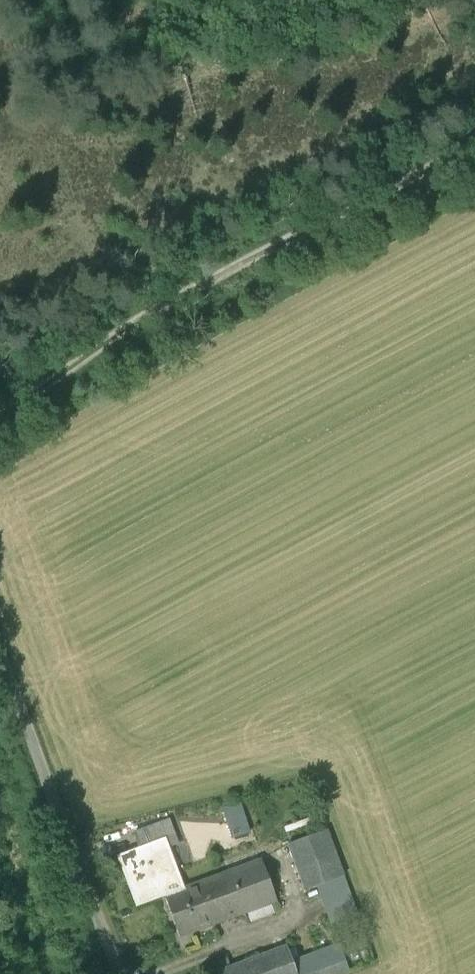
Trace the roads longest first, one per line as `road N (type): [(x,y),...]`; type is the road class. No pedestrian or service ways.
road 1 (track): [(0,414),(168,304),(474,145)]
road 2 (unclassified): [(0,654),(118,973)]

